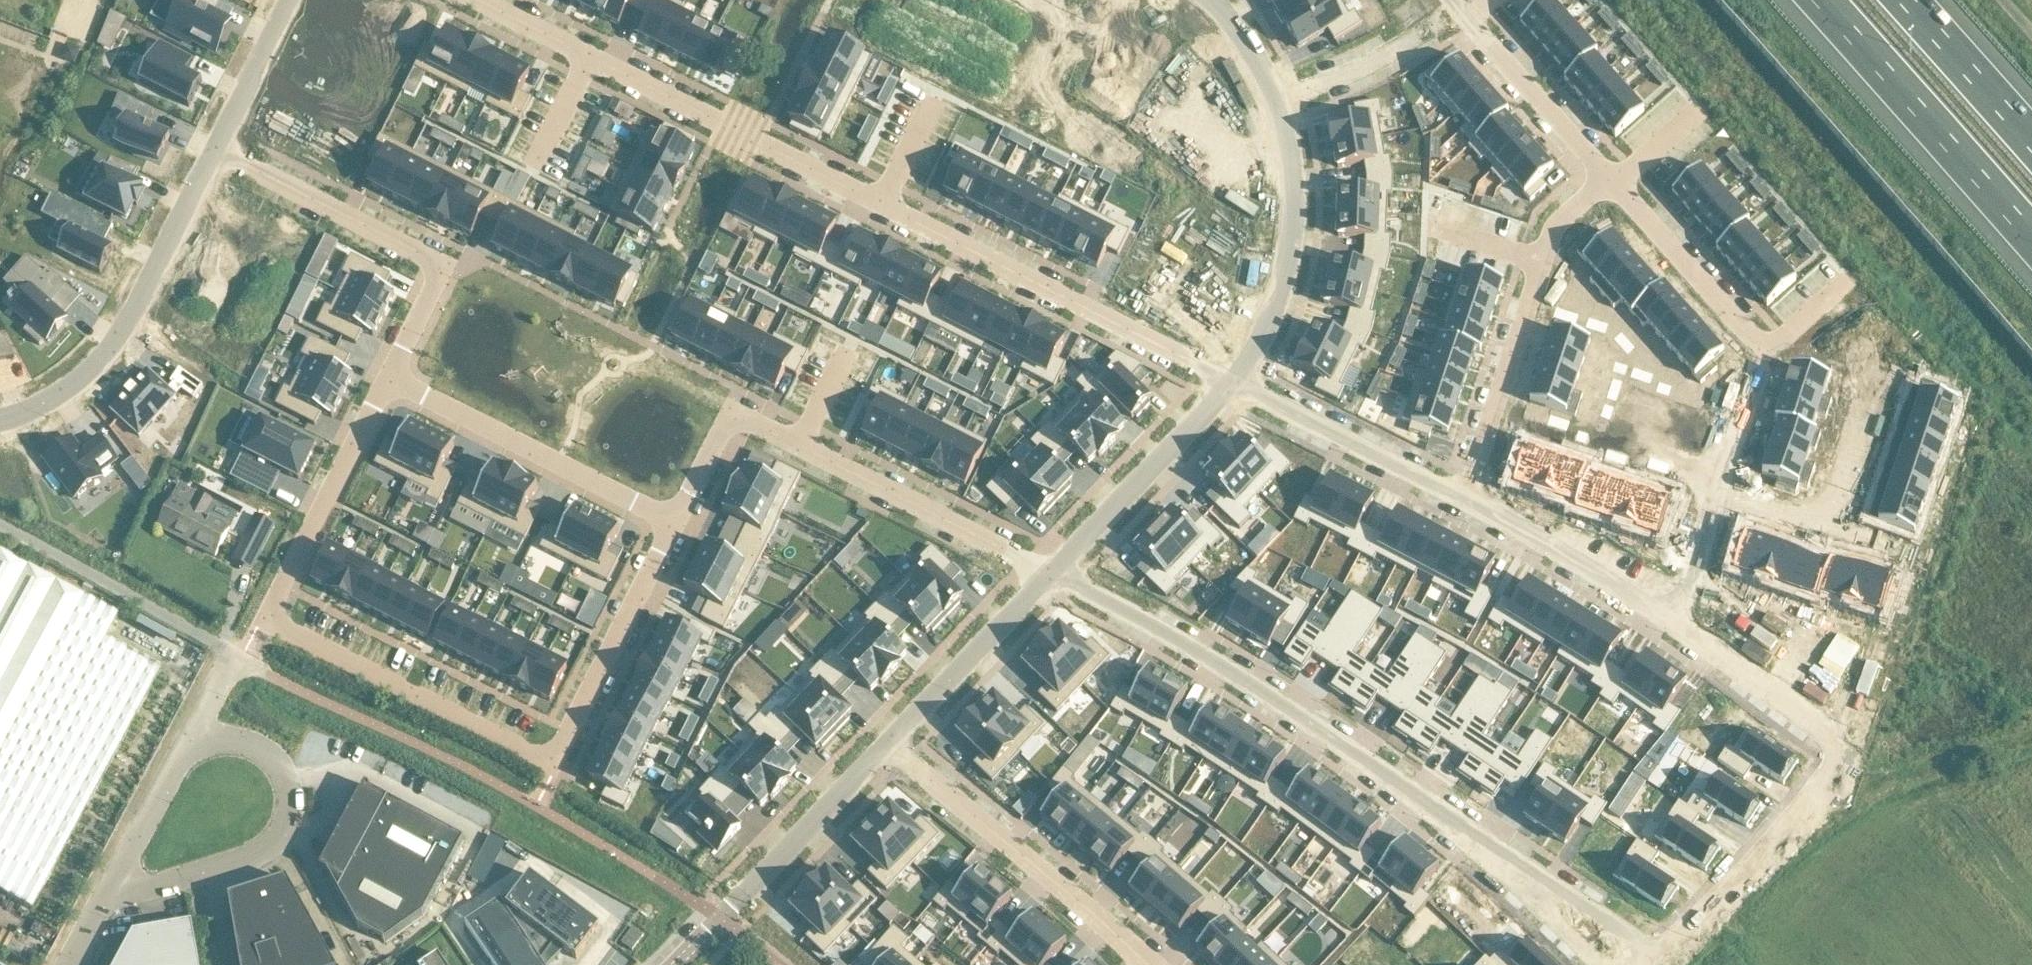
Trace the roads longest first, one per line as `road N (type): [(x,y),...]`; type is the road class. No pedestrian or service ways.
road 1 (residential): [(1233,383),(484,0)]
road 2 (residential): [(1675,625),(1752,672),(1838,743),(1726,882),(1652,950),(1555,884),(1522,878)]
road 3 (residential): [(267,620),(552,762),(676,529)]
road 4 (residential): [(1522,878),(1350,747),(1195,644),(1055,571)]
road 5 (residential): [(1675,625),(1763,348),(1610,180)]
road 6 (residential): [(676,529),(733,414),(1055,571)]
road 7 (residential): [(1610,180),(1461,8),(1385,62),(1278,104)]
road 8 (residential): [(217,149),(437,269),(380,385)]
road 9 (unclassified): [(191,740),(261,748),(283,769),(290,801),(281,832),(252,859),(103,898)]
road 10 (tertiary): [(217,149),(95,365),(42,404),(0,418)]
road 11 (residential): [(1610,180),(1547,230),(1464,492)]
road 12 (residential): [(890,742),(1145,964)]
road 13 (residential): [(676,529),(380,385)]
road 14 (motorway): [(1826,0),(2031,235)]
road 15 (tertiary): [(674,964),(890,742)]
road 16 (tertiary): [(1233,383),(1255,345),(1288,253),(1294,200),(1278,104)]
road 17 (residential): [(236,658),(0,523)]
road 18 (residential): [(380,385),(267,620)]
road 19 (tertiary): [(1055,571),(1233,383)]
road 20 (residential): [(1233,383),(1464,492)]
road 21 (residential): [(1464,492),(1675,625)]
road 22 (tertiary): [(890,742),(1055,571)]
road 23 (unclassified): [(103,898),(191,740)]
road 24 (motorway): [(2031,135),(1913,0)]
road 25 (tertiary): [(292,0),(217,149)]
road 26 (tertiary): [(1278,104),(1240,30),(1211,0)]

